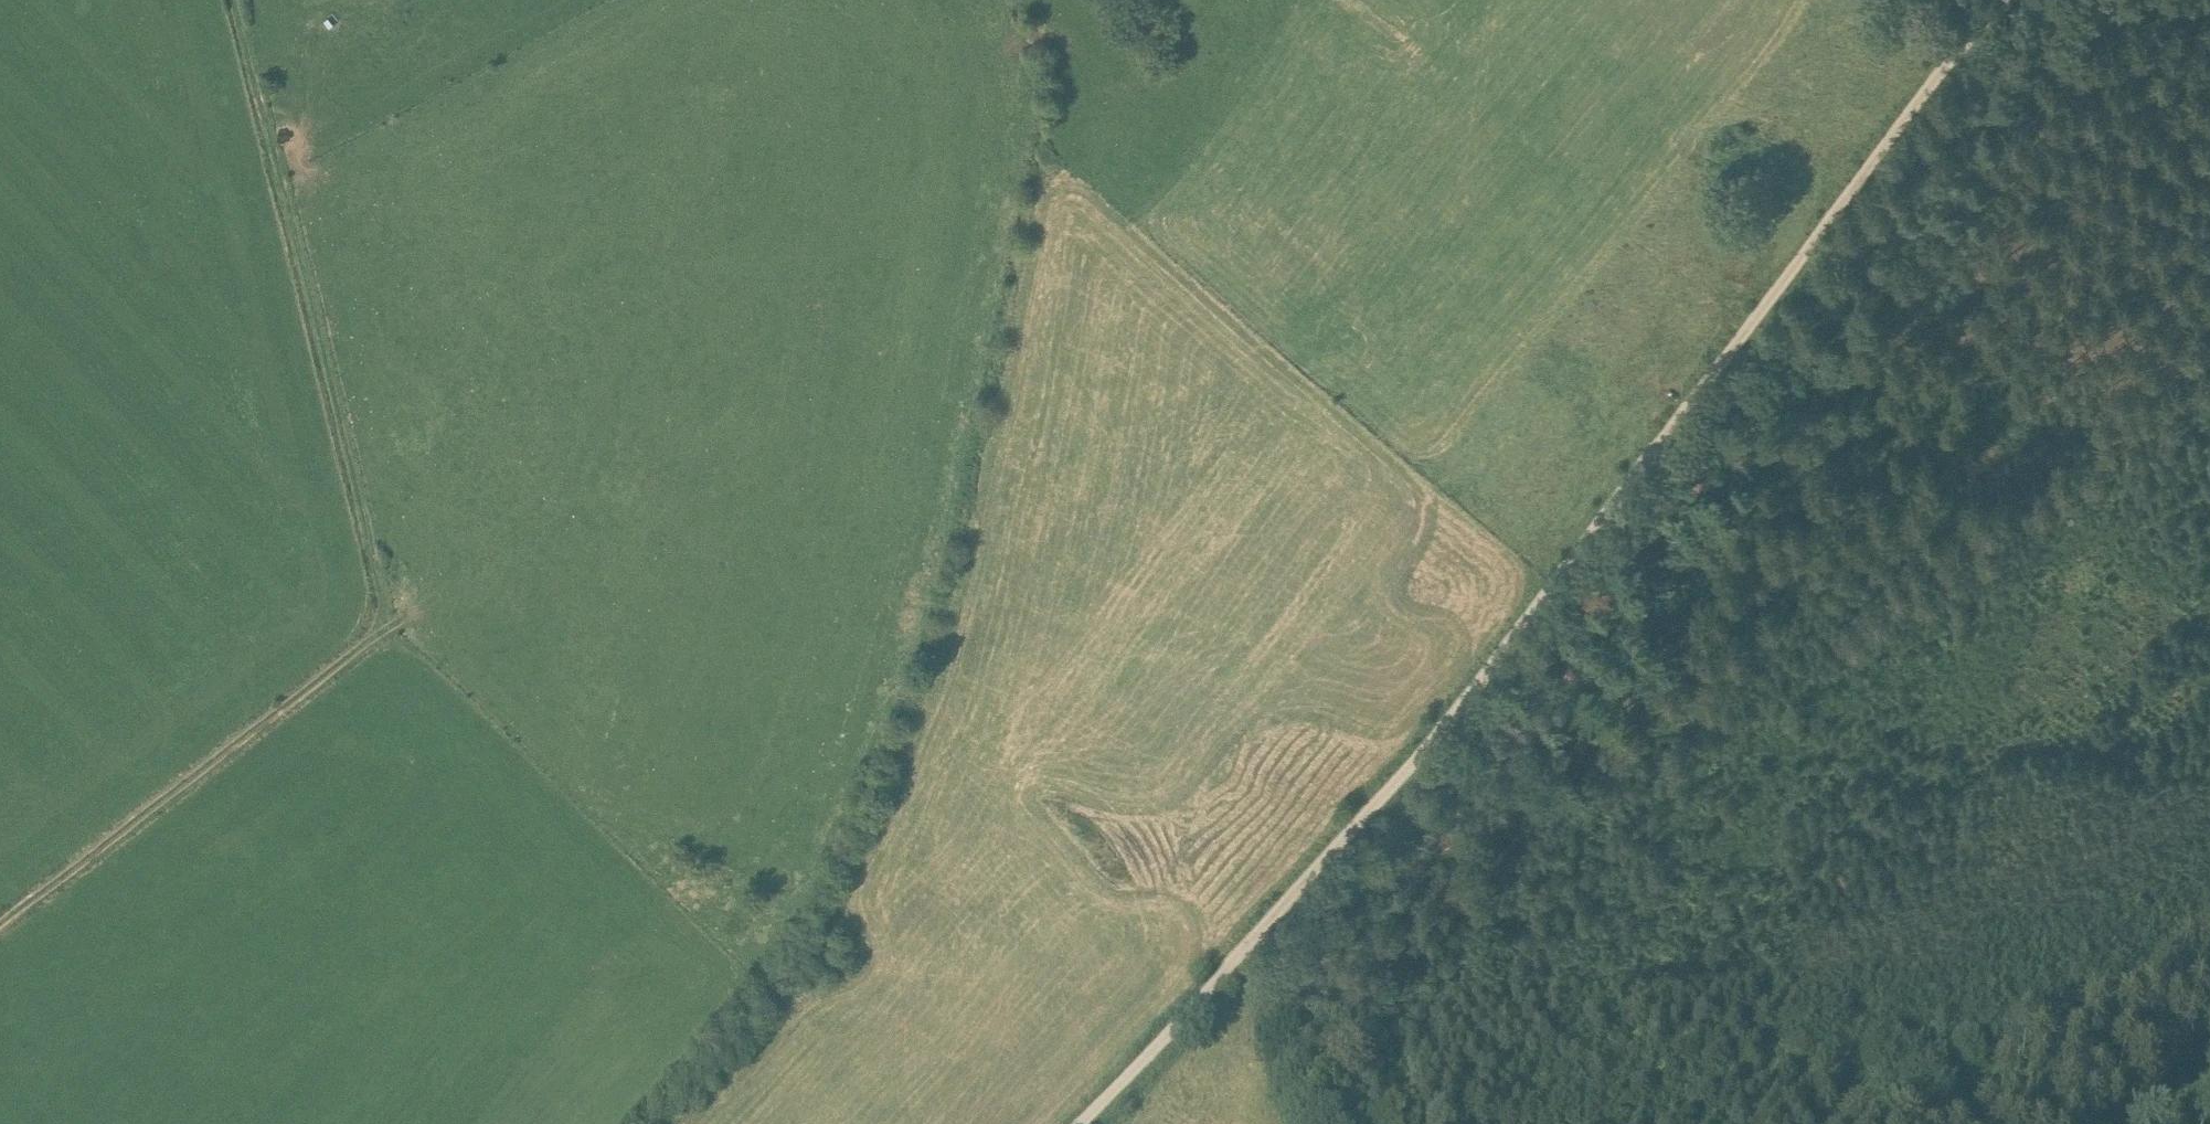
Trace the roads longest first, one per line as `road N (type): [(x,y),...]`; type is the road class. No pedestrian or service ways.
road 1 (track): [(1223,982),(1473,702),(1931,85),(2005,0)]
road 2 (track): [(244,0),(378,587),(368,638),(0,924)]
road 3 (track): [(1084,1123),(1223,982)]

